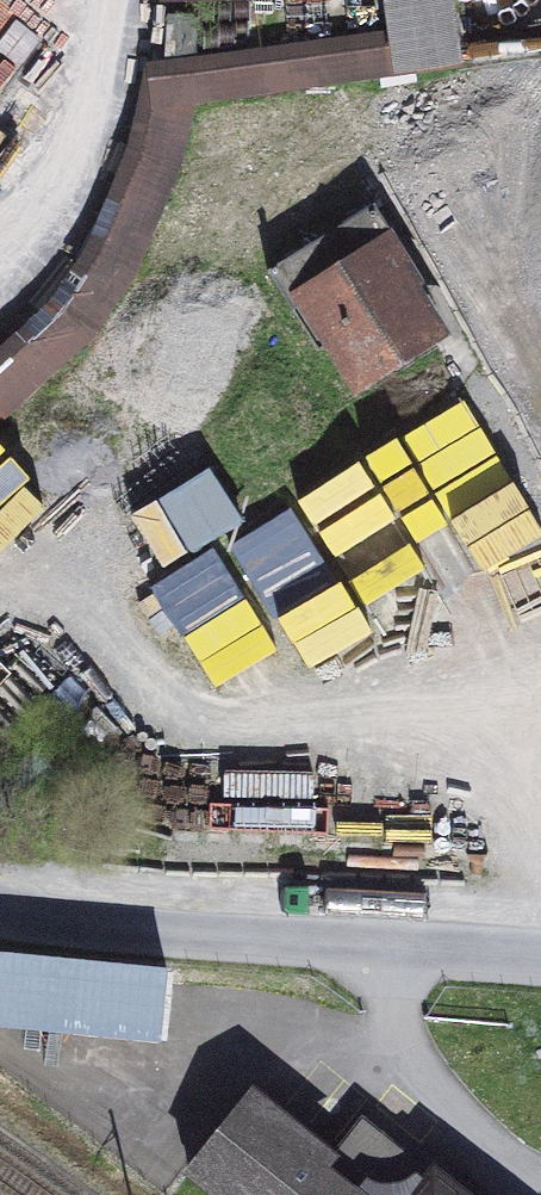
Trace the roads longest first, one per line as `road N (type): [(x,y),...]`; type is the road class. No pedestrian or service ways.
road 1 (track): [(540,375),(0,717)]
road 2 (unclassified): [(0,906),(540,960)]

